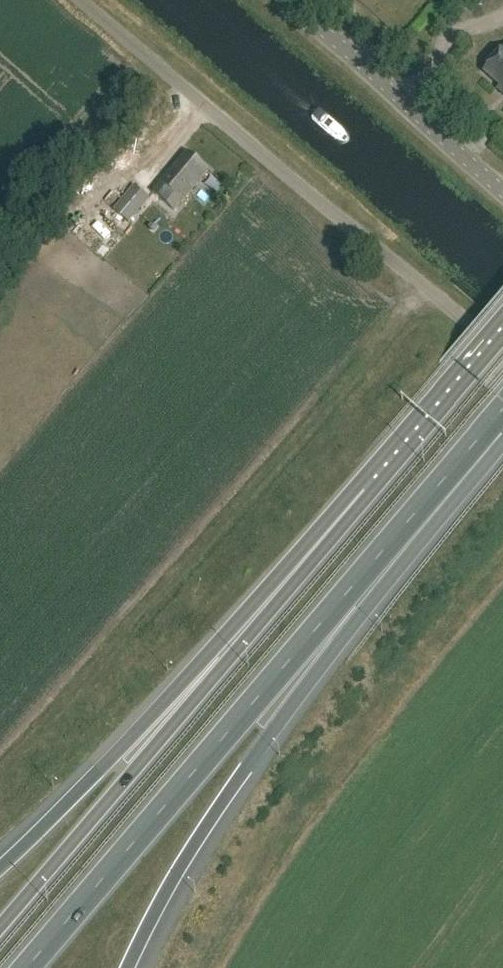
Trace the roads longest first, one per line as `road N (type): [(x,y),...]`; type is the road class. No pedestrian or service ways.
road 1 (trunk): [(29,967),(490,426)]
road 2 (motorway): [(129,967),(179,866),(490,426)]
road 3 (trunk): [(370,494),(0,928)]
road 4 (unclassified): [(502,354),(81,0)]
road 5 (motorway): [(370,494),(0,867)]
road 6 (unclassified): [(502,190),(287,0)]
road 7 (trunk): [(502,337),(370,494)]

